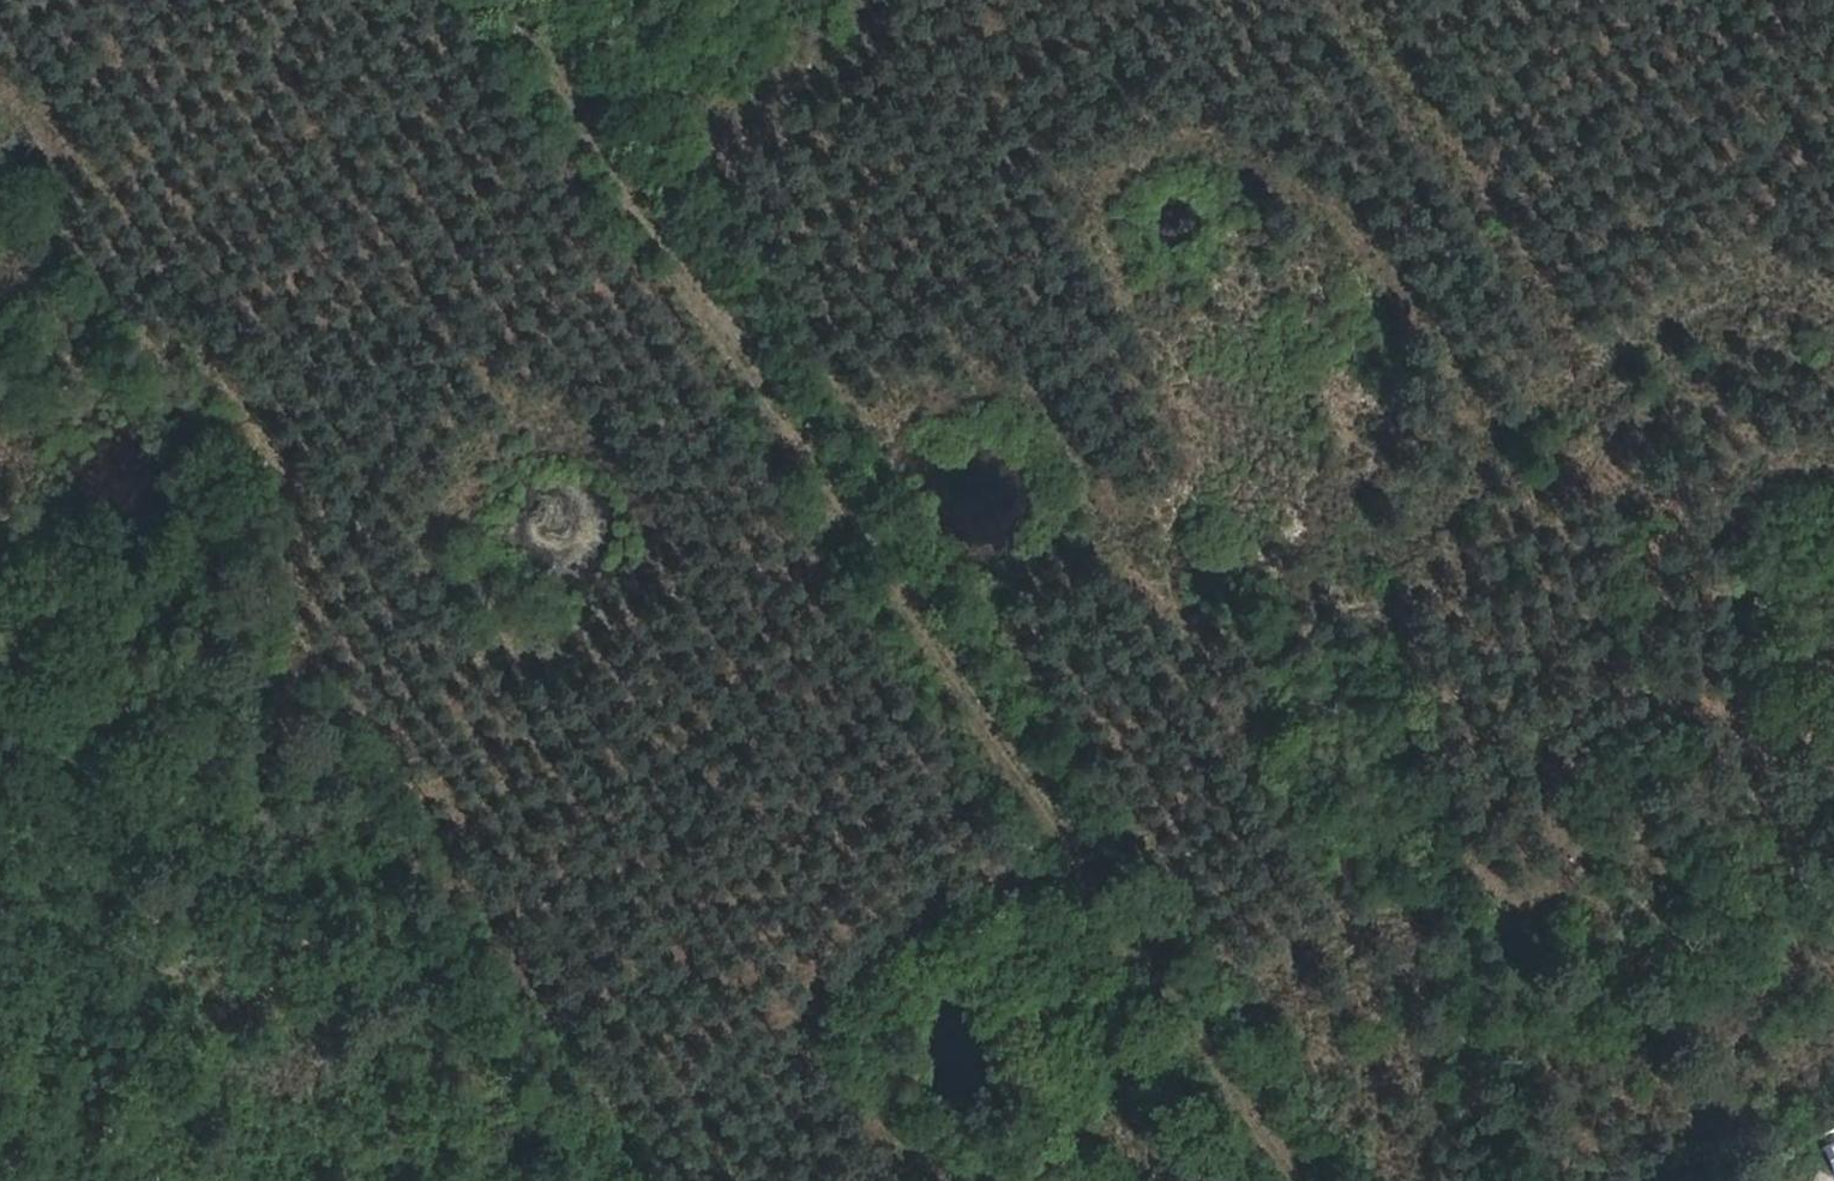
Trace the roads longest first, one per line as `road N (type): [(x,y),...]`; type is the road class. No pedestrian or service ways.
road 1 (track): [(1302,1180),(513,0)]

